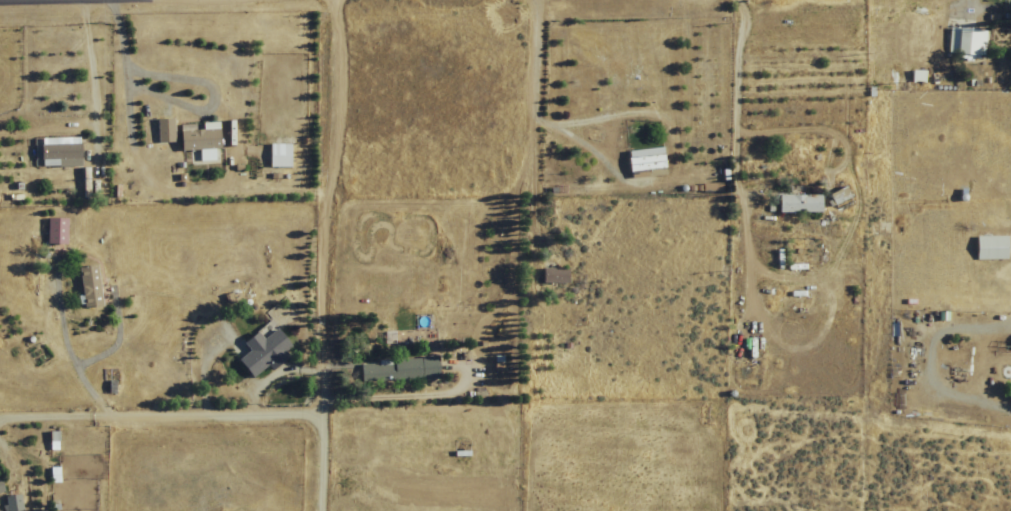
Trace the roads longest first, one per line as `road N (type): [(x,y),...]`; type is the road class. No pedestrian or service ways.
road 1 (residential): [(330,0),(330,252),(314,405),(314,510)]
road 2 (residential): [(0,406),(314,405)]
road 3 (residential): [(530,0),(530,218)]

